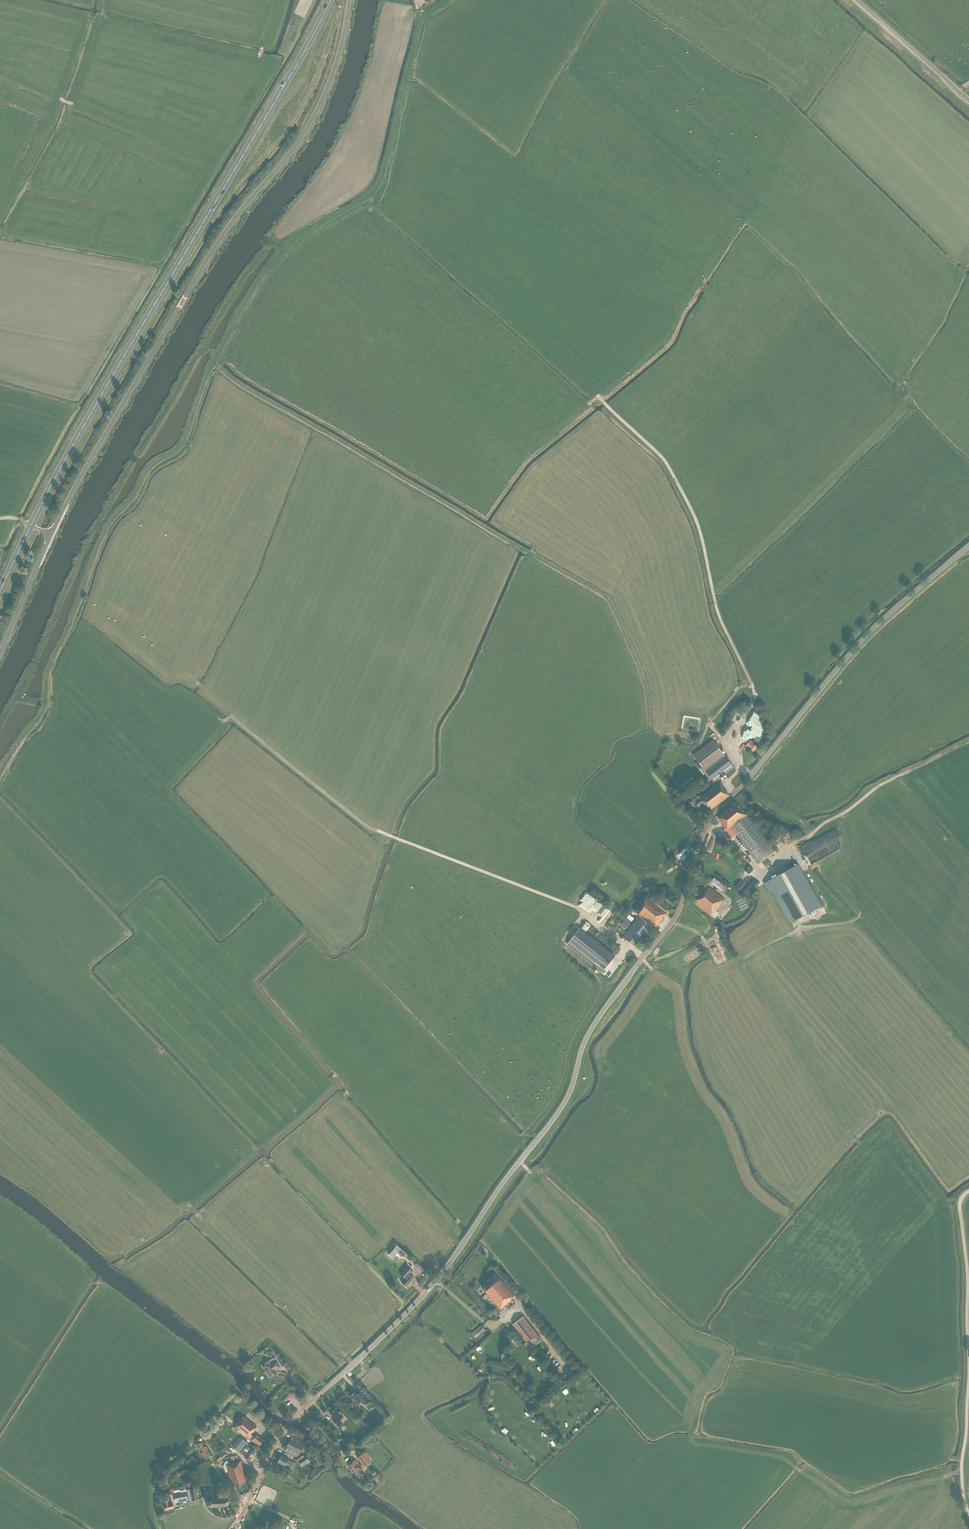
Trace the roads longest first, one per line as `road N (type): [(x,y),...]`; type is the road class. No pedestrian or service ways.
road 1 (tertiary): [(287,1427),(437,1281),(561,1108),(584,1042),(680,909),(715,814),(863,639),(968,546)]
road 2 (track): [(0,775),(44,711),(48,671),(104,532),(153,464),(181,446),(254,289),(288,246),(373,196),(383,179),(422,19),(449,0)]
road 3 (unclassified): [(51,535),(214,249),(298,146),(325,97),(351,0)]
road 4 (trunk): [(30,525),(329,0)]
road 5 (track): [(740,750),(753,687),(722,622),(689,505),(663,459),(598,397),(589,404)]
road 6 (track): [(730,844),(757,871),(881,785),(968,741)]
road 7 (track): [(586,914),(377,830)]
road 8 (unclassified): [(968,1191),(960,1208),(968,1355)]
road 9 (tertiary): [(968,101),(855,0)]
road 10 (unclassified): [(968,1375),(962,1471),(968,1514)]
road 11 (unclassified): [(0,653),(51,535)]

